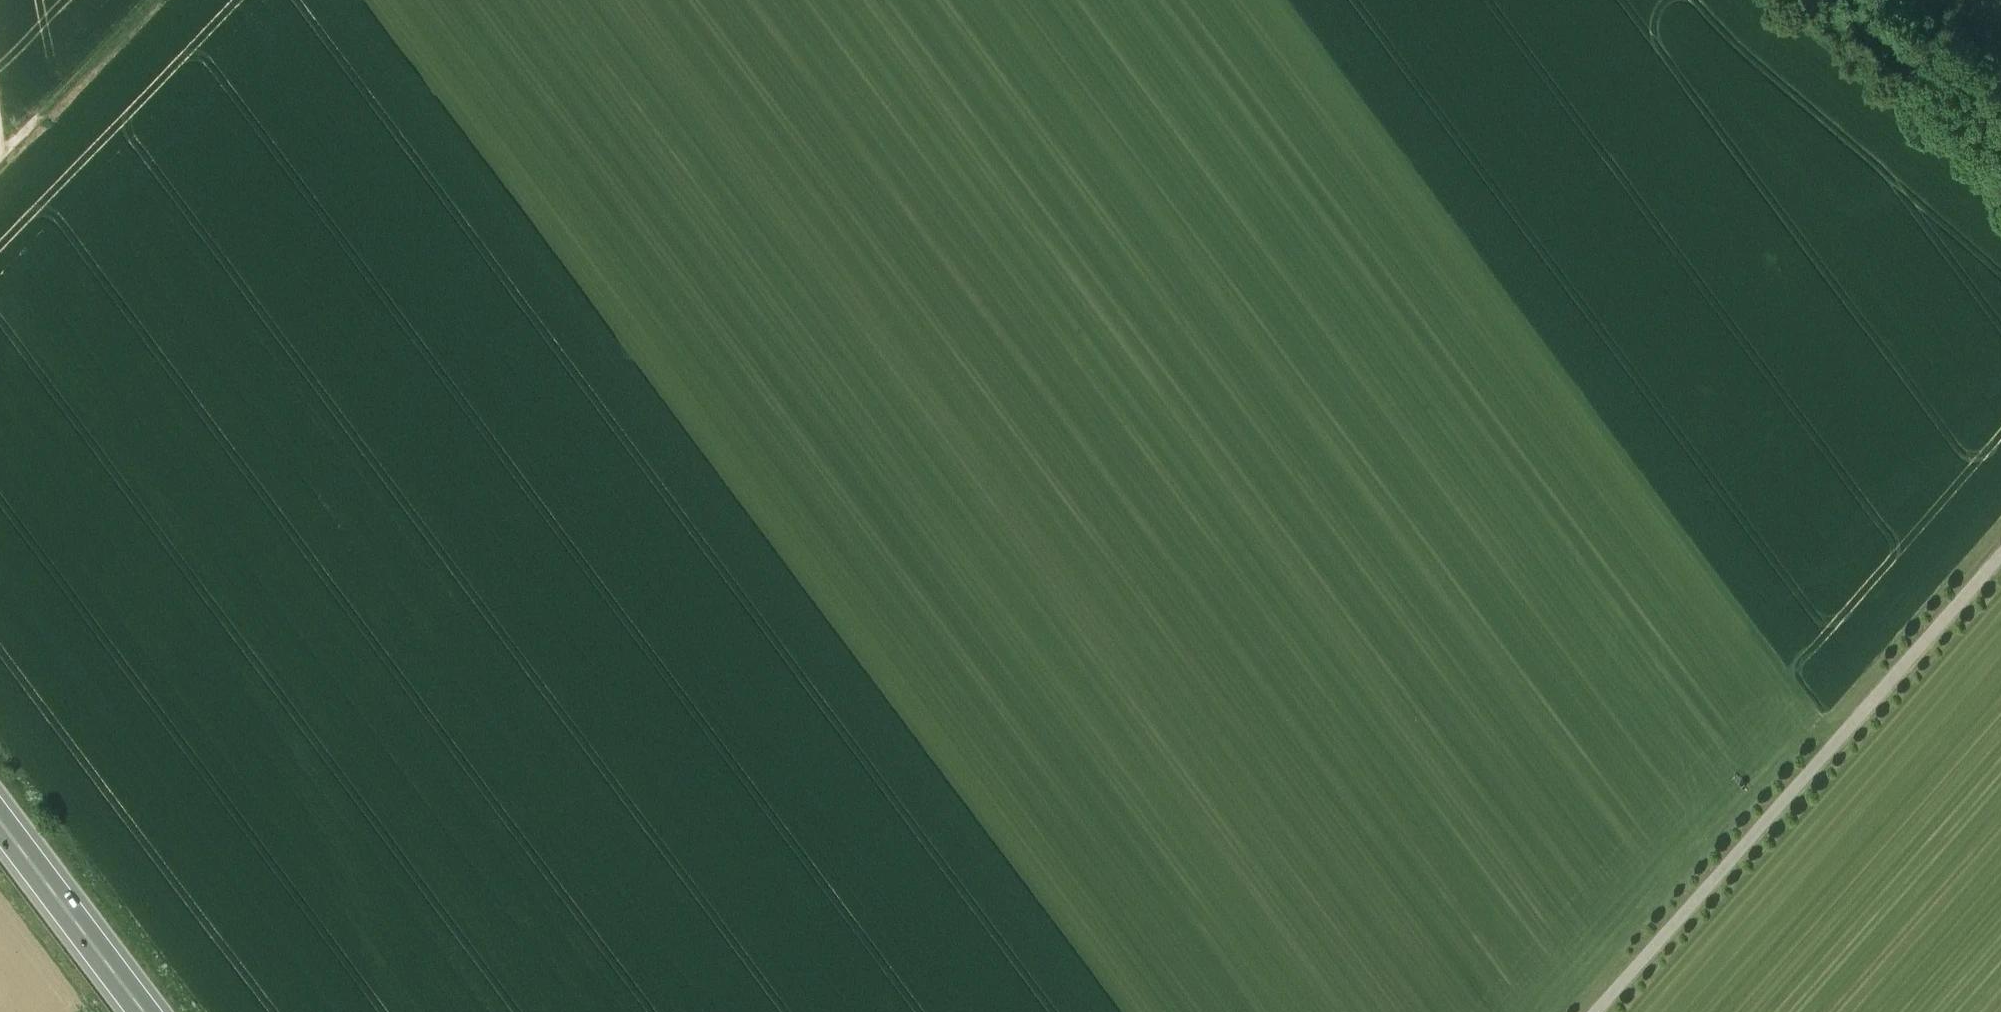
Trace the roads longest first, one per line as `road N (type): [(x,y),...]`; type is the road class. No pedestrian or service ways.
road 1 (track): [(1596,1011),(2000,557)]
road 2 (primary): [(150,1011),(0,811)]
road 3 (track): [(3,153),(151,0)]

